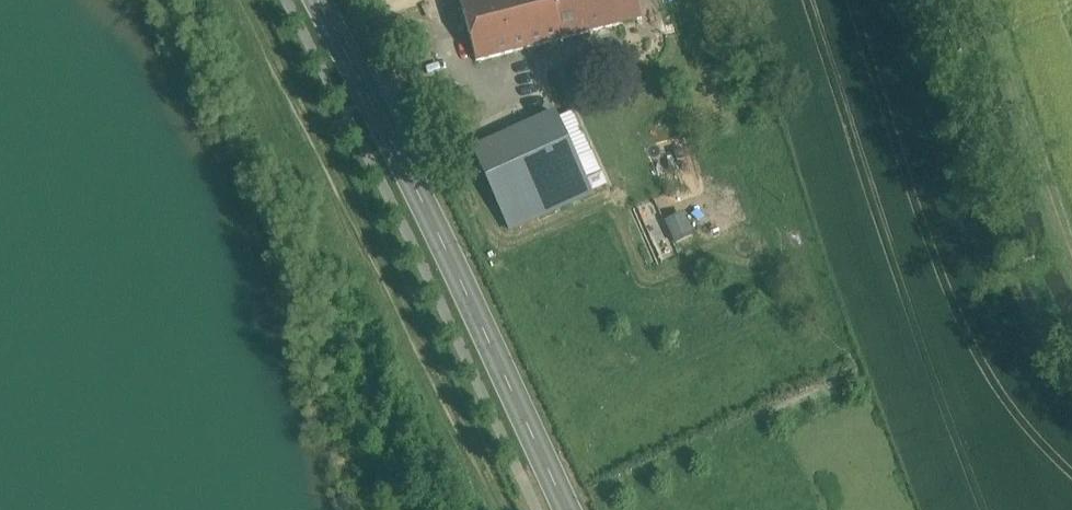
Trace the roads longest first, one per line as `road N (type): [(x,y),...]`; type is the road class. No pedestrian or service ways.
road 1 (secondary): [(570,509),(426,195),(319,0)]

